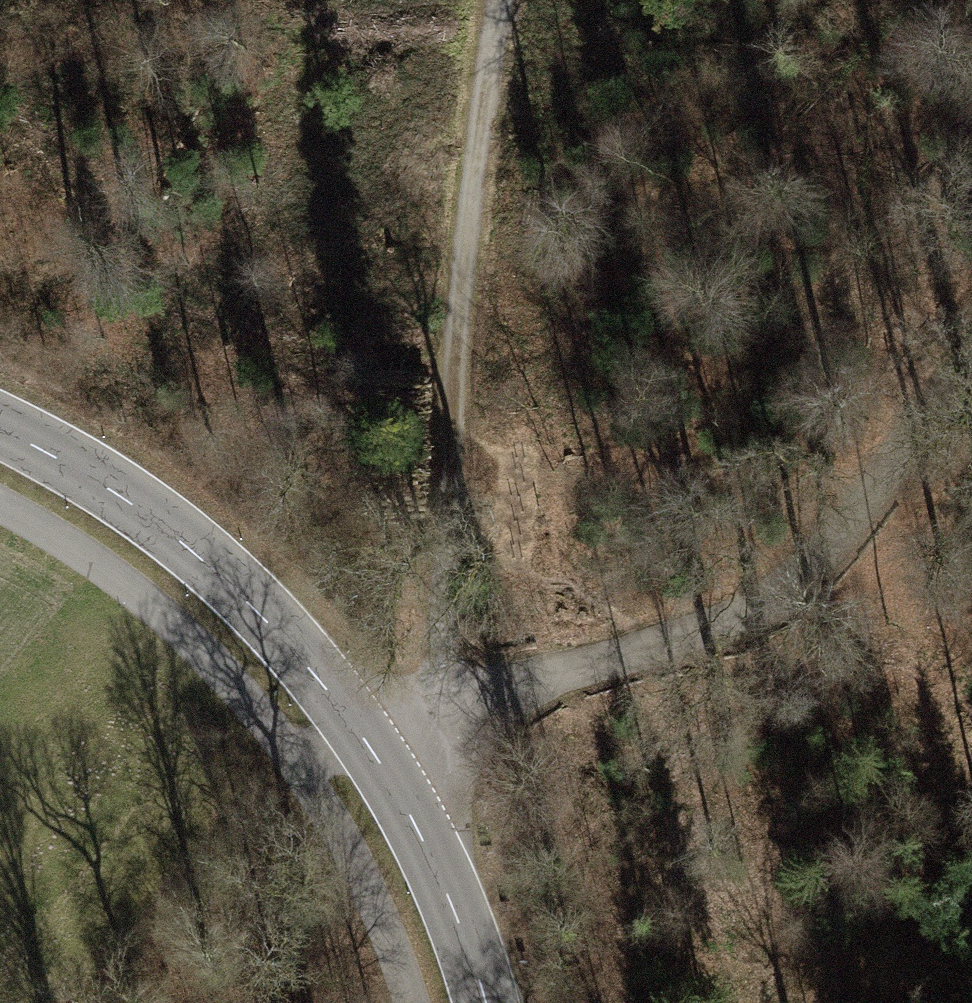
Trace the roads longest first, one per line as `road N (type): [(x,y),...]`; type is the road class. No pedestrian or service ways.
road 1 (tertiary): [(487,1002),(433,856),(363,736),(263,612),(159,520),(0,426)]
road 2 (track): [(302,768),(443,703),(659,635),(756,591)]
road 3 (track): [(457,417),(508,0)]
road 4 (track): [(756,591),(845,530),(971,383)]
road 5 (track): [(443,703),(445,535),(457,417)]

